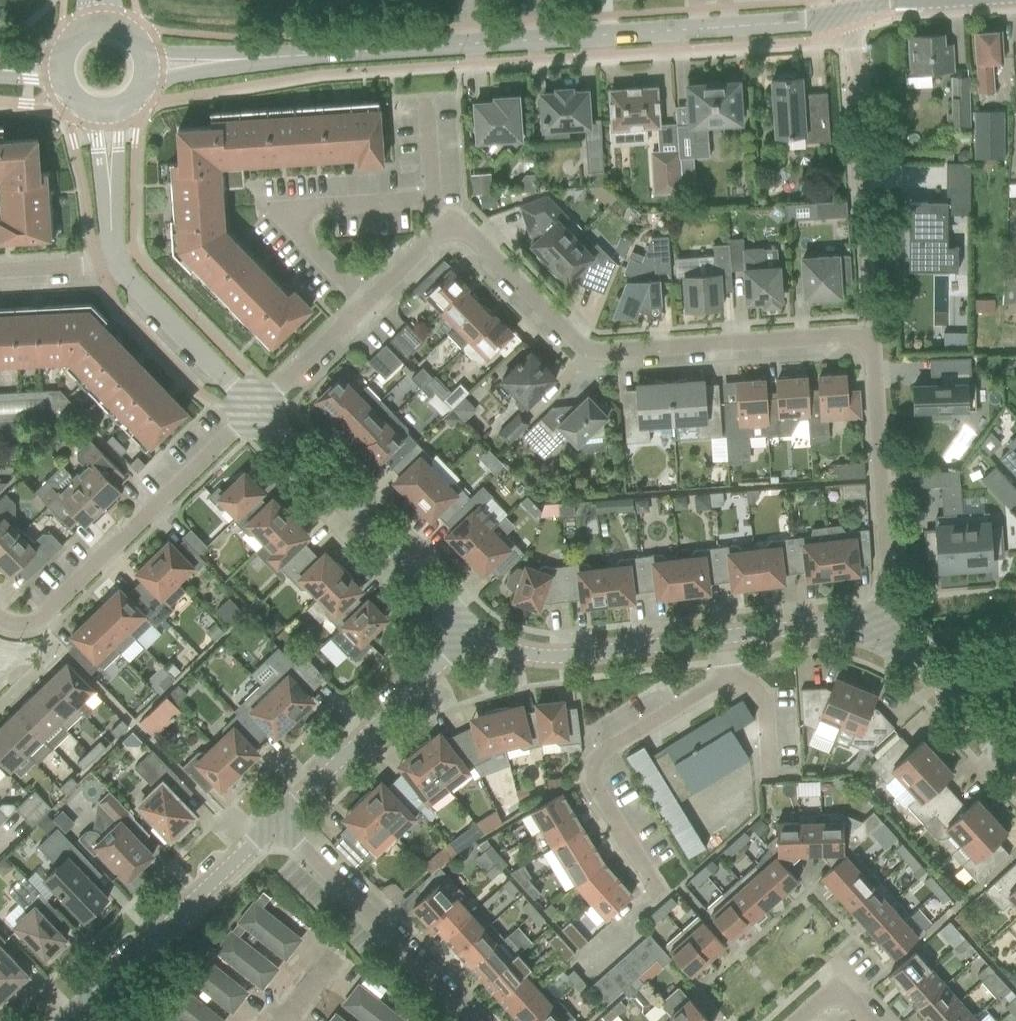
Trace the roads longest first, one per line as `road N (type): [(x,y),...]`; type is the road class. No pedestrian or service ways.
road 1 (residential): [(256,407),(454,224),(596,356),(873,339)]
road 2 (tertiary): [(223,60),(849,13)]
road 3 (residential): [(256,407),(49,610),(21,619),(0,605)]
road 4 (residential): [(471,634),(256,407)]
road 5 (residential): [(657,890),(596,789),(597,761),(606,748),(730,679)]
road 6 (residential): [(878,631),(885,600),(873,339)]
road 7 (residential): [(67,1020),(276,825)]
road 8 (residential): [(276,825),(471,634)]
road 9 (residential): [(724,640),(575,659),(530,657),(471,634)]
road 10 (residential): [(865,244),(849,13)]
road 11 (residential): [(256,407),(115,256)]
road 12 (residential): [(1015,766),(878,631)]
road 13 (residential): [(261,1020),(294,1001),(372,912)]
road 14 (residential): [(878,631),(851,626),(724,640)]
road 15 (residential): [(468,1020),(372,912)]
road 16 (residential): [(372,912),(276,825)]

